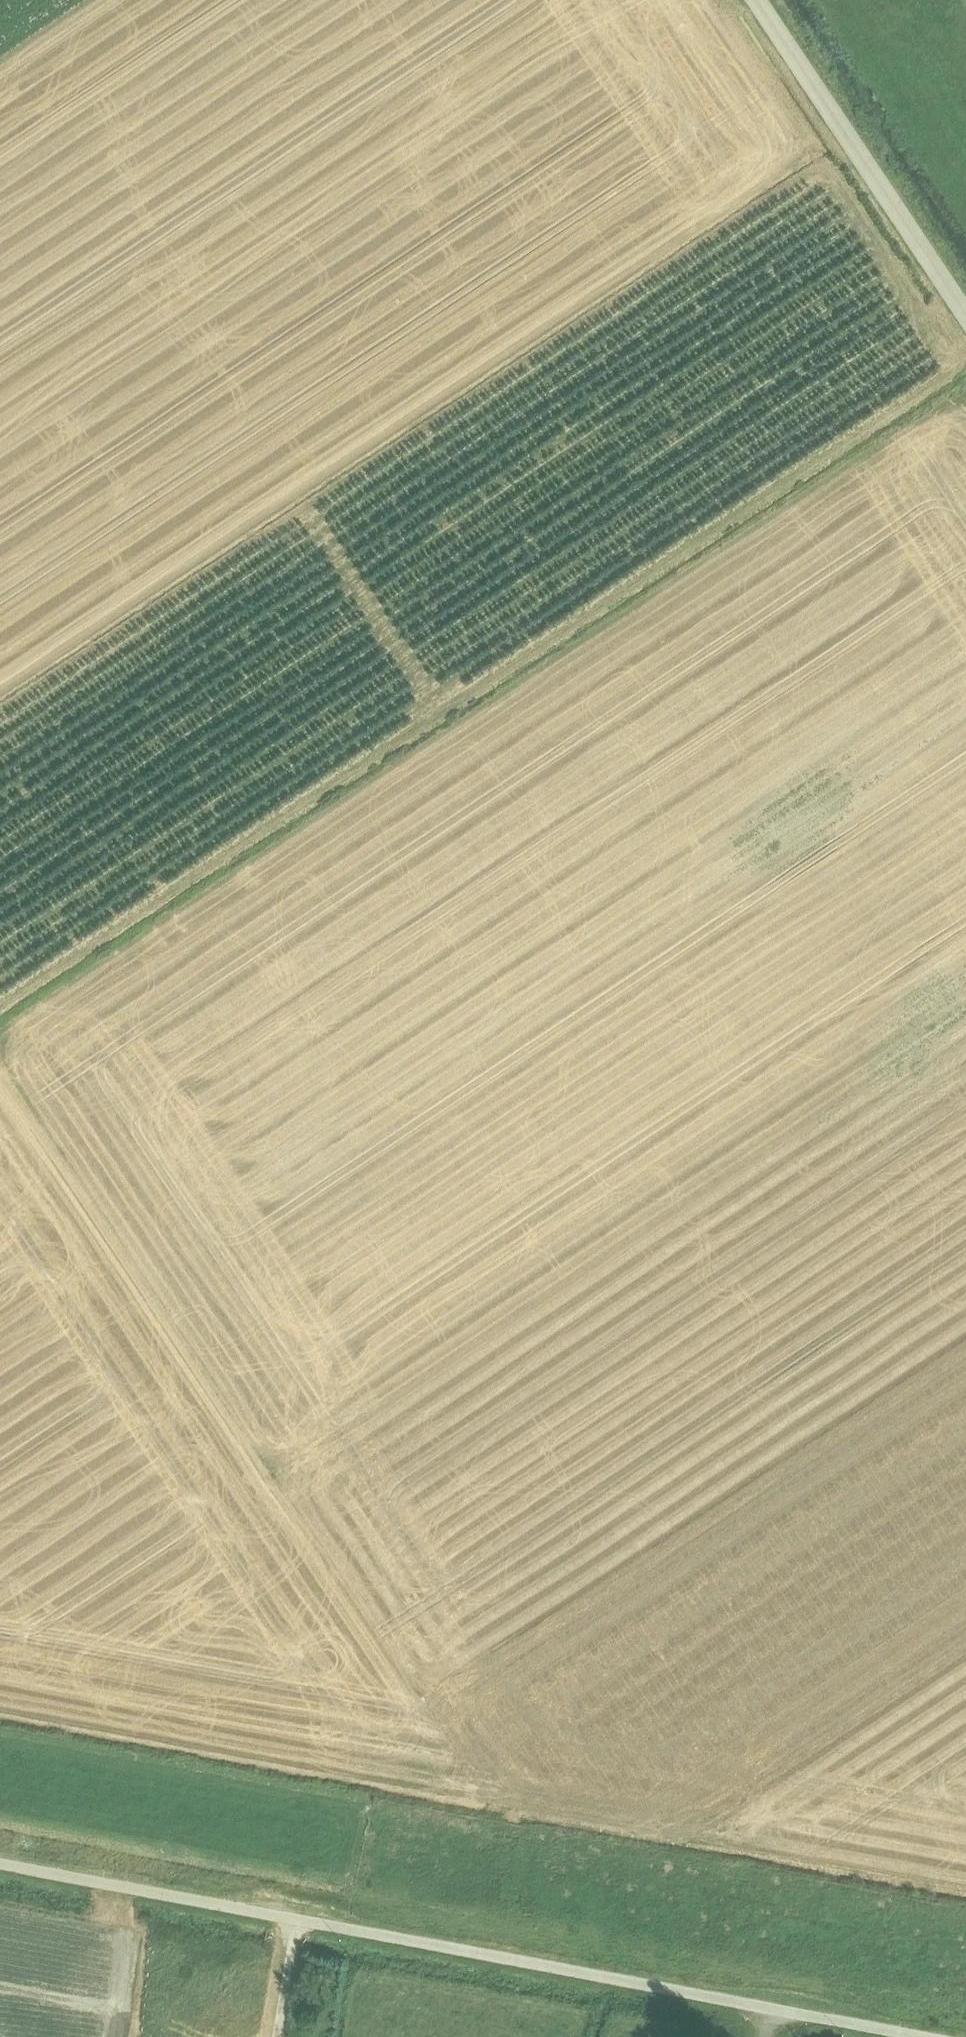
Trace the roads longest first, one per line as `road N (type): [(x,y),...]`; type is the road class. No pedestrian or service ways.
road 1 (unclassified): [(0,1864),(921,2036)]
road 2 (unclassified): [(965,318),(755,0)]

